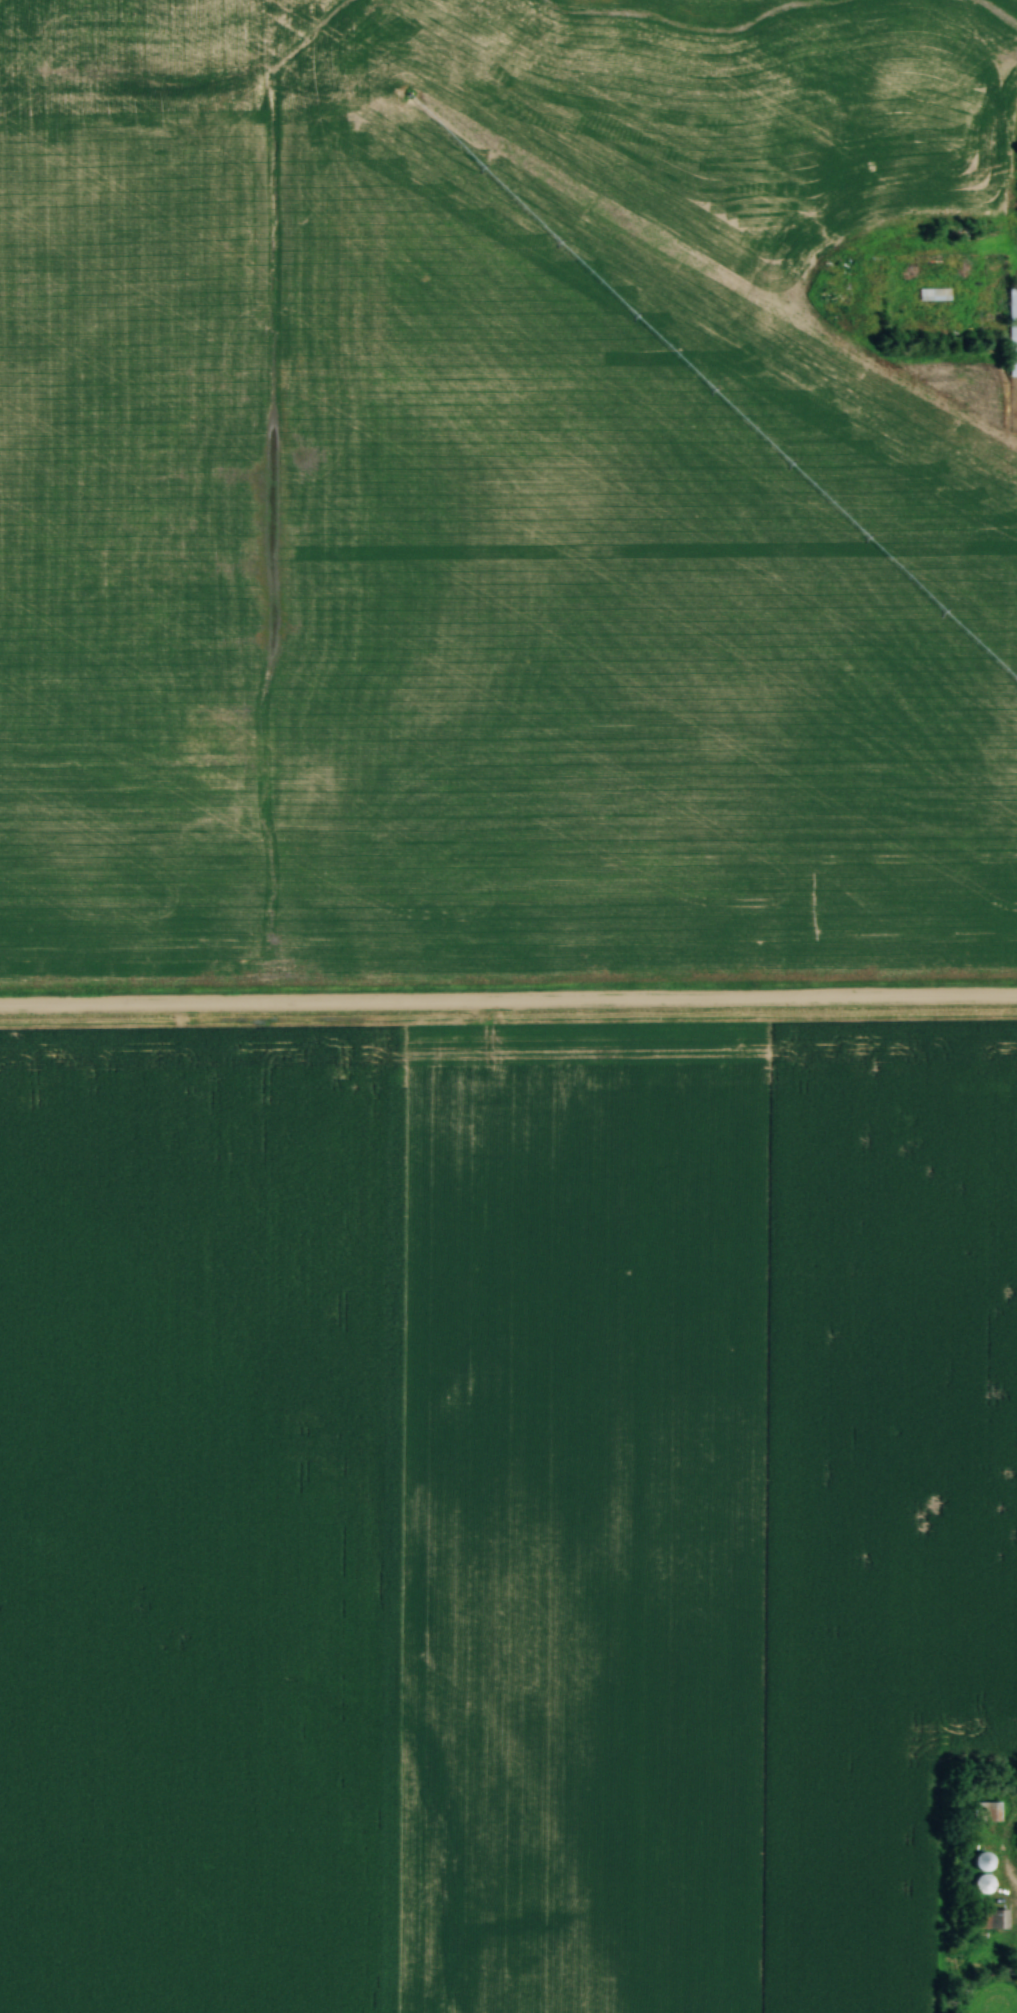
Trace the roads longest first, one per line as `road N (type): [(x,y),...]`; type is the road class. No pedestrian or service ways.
road 1 (residential): [(0,1010),(1016,999)]

